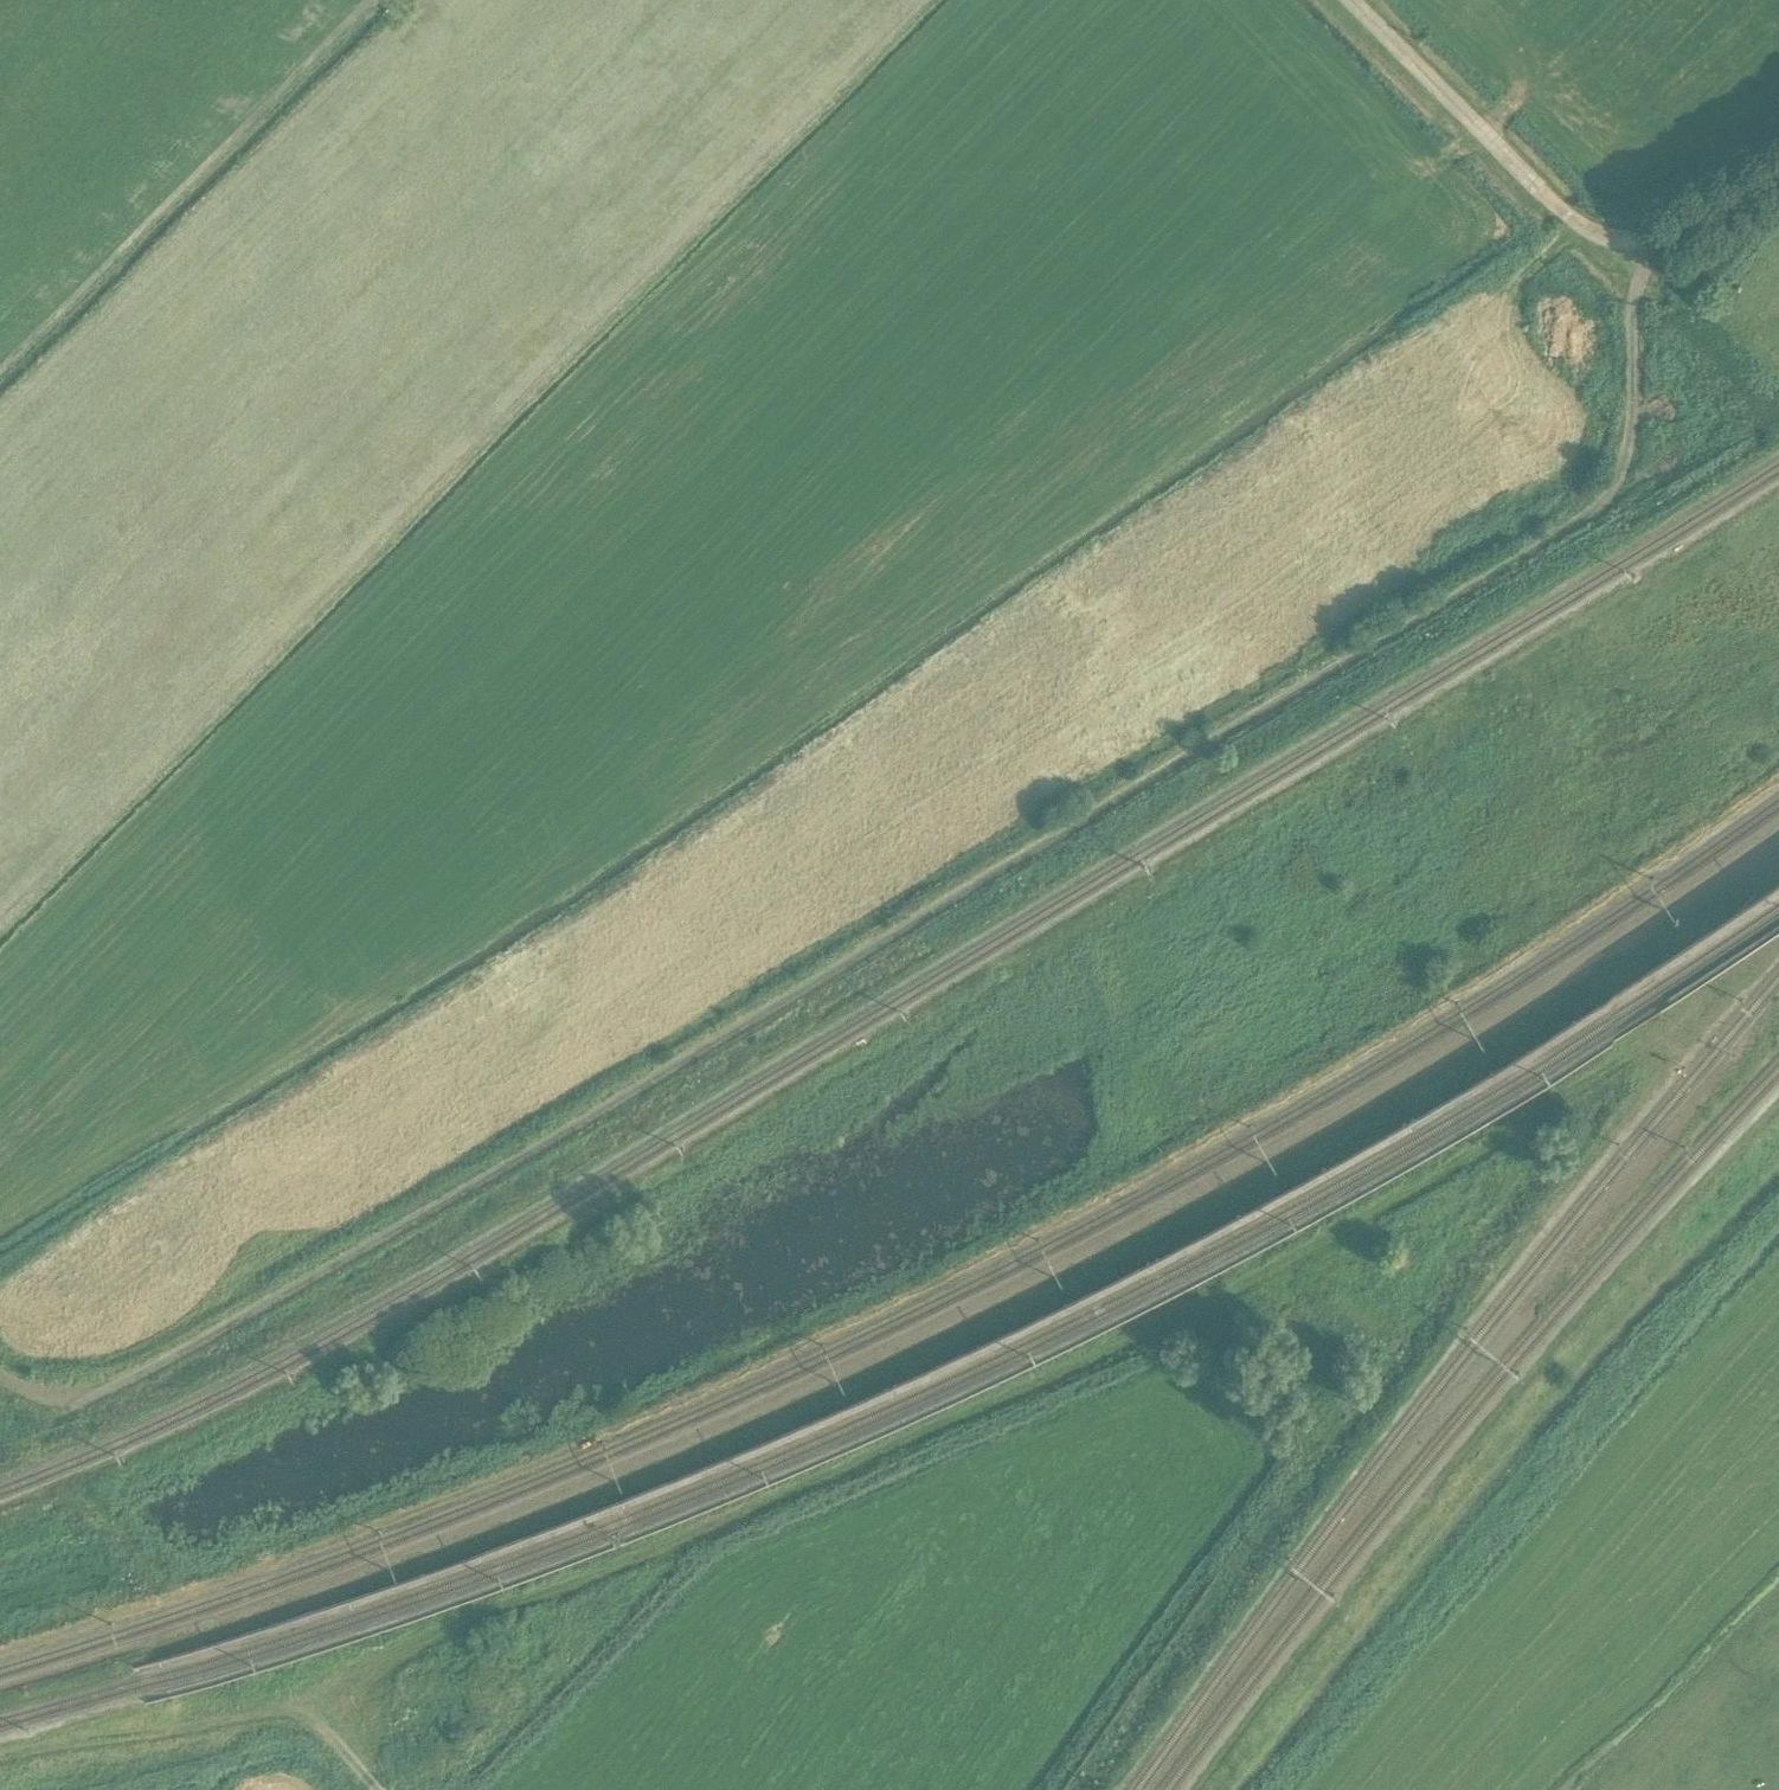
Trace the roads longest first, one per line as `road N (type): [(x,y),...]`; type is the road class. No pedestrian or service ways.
road 1 (track): [(0,1378),(44,1396),(97,1396),(1594,514),(1610,503),(1629,458),(1632,305),(1649,241)]
road 2 (track): [(319,1728),(312,1696),(341,1674),(694,1537),(1144,1337),(1315,1247),(1626,1053)]
road 3 (unclassified): [(1778,169),(1649,241),(1595,233),(1352,0)]
road 4 (track): [(379,1789),(319,1728),(292,1716),(127,1738)]
road 5 (track): [(0,1755),(127,1738)]

